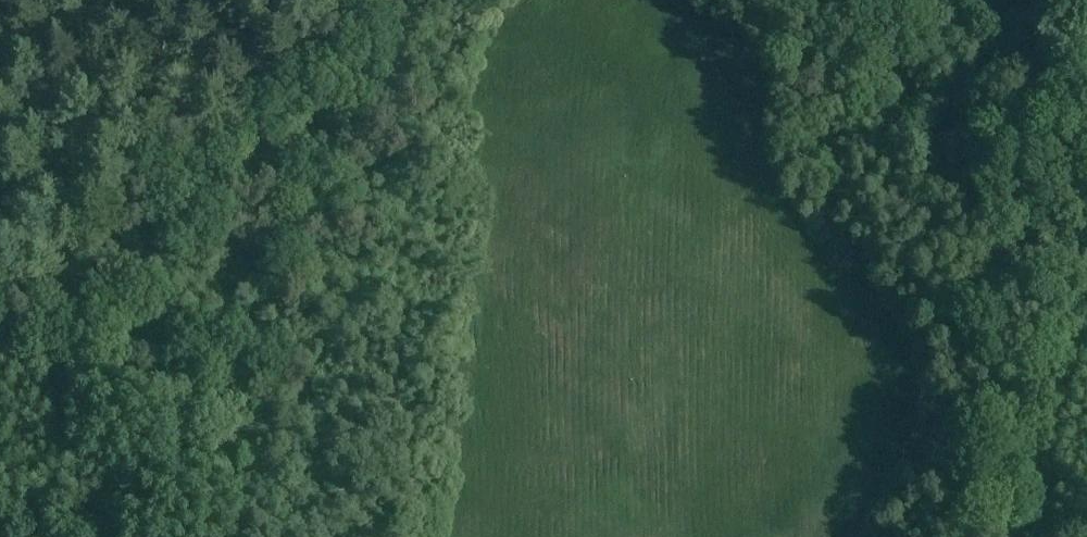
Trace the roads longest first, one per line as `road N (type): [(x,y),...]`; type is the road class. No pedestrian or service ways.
road 1 (track): [(1026,536),(1086,263)]

